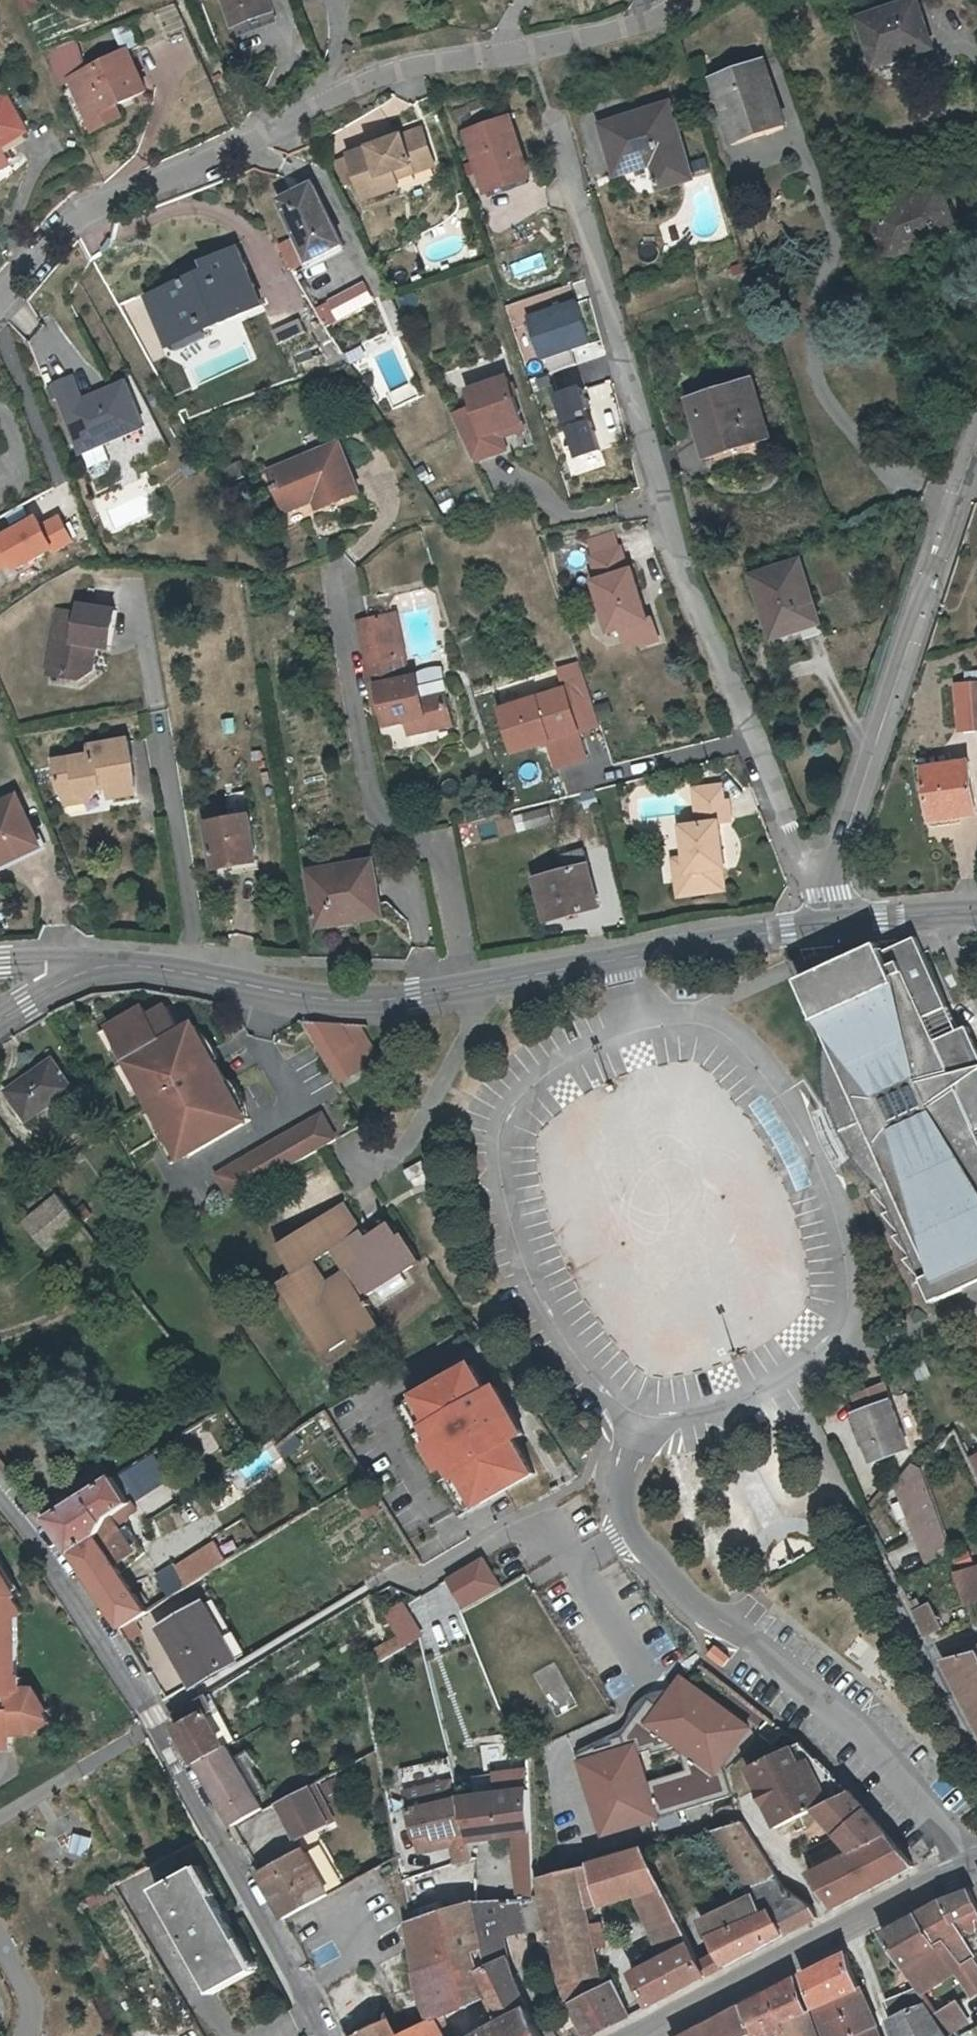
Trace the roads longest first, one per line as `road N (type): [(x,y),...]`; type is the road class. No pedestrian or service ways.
road 1 (residential): [(549,110),(683,574),(837,923)]
road 2 (residential): [(681,0),(626,28),(546,49),(421,64),(316,107),(78,218),(0,292)]
road 3 (residential): [(325,2035),(120,1657),(61,1566),(0,1492)]
road 4 (residential): [(837,923),(837,860),(976,448)]
road 5 (residential): [(333,569),(375,813),(442,849),(472,989)]
road 6 (residential): [(976,1757),(808,1424)]
road 7 (residential): [(837,923),(472,989)]
road 8 (residential): [(472,989),(362,1002),(202,974)]
road 9 (residential): [(161,716),(202,974)]
road 10 (primary): [(849,1924),(648,2027)]
road 11 (unclassified): [(849,1924),(823,1914),(793,1881),(748,1802)]
road 12 (residential): [(976,915),(837,923)]
road 13 (primary): [(972,1866),(849,1924)]

